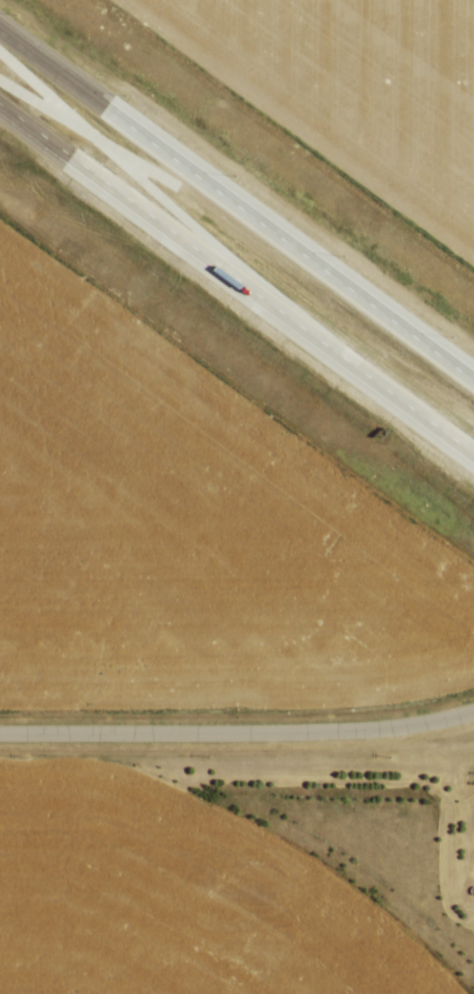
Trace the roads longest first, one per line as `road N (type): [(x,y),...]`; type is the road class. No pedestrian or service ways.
road 1 (motorway): [(0,103),(473,453)]
road 2 (motorway): [(473,373),(0,24)]
road 3 (tertiary): [(0,736),(368,732),(473,715)]

